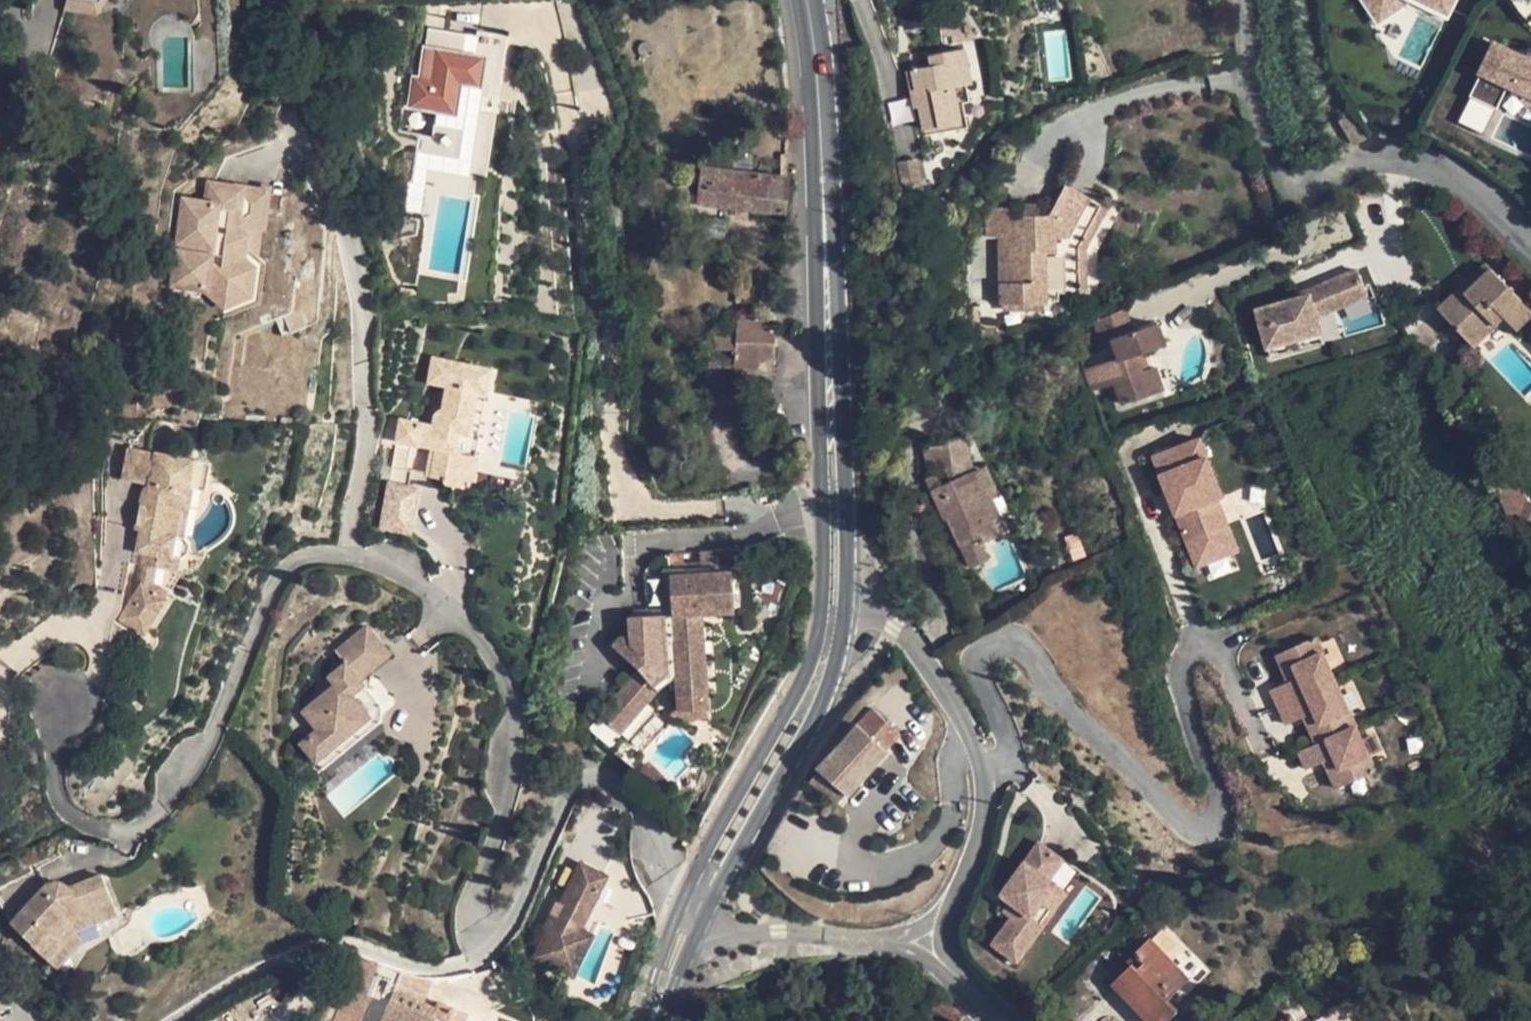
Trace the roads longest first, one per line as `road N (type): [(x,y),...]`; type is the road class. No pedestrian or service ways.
road 1 (residential): [(681,902),(639,800),(581,777),(559,800),(502,941),(476,933),(470,914),(499,839),(521,731),(476,633),(386,563),(331,553),(285,568),(221,713),(164,804),(133,833),(80,825),(55,789),(52,725),(60,704)]
road 2 (secondary): [(820,137),(824,542),(817,641)]
road 3 (secondary): [(842,618),(844,451),(820,137)]
road 4 (residential): [(939,942),(987,812),(981,761),(941,667),(895,625),(842,618)]
road 5 (residential): [(1260,49),(1286,147),(1304,179),(1394,152),(1453,171),(1530,245)]
road 6 (secondary): [(705,914),(821,705),(842,618)]
road 7 (secondary): [(817,641),(798,689),(681,902)]
road 8 (residential): [(705,914),(739,928),(864,943),(939,942)]
road 9 (secondary): [(806,0),(820,137)]
road 10 (secondary): [(681,902),(647,1020)]

